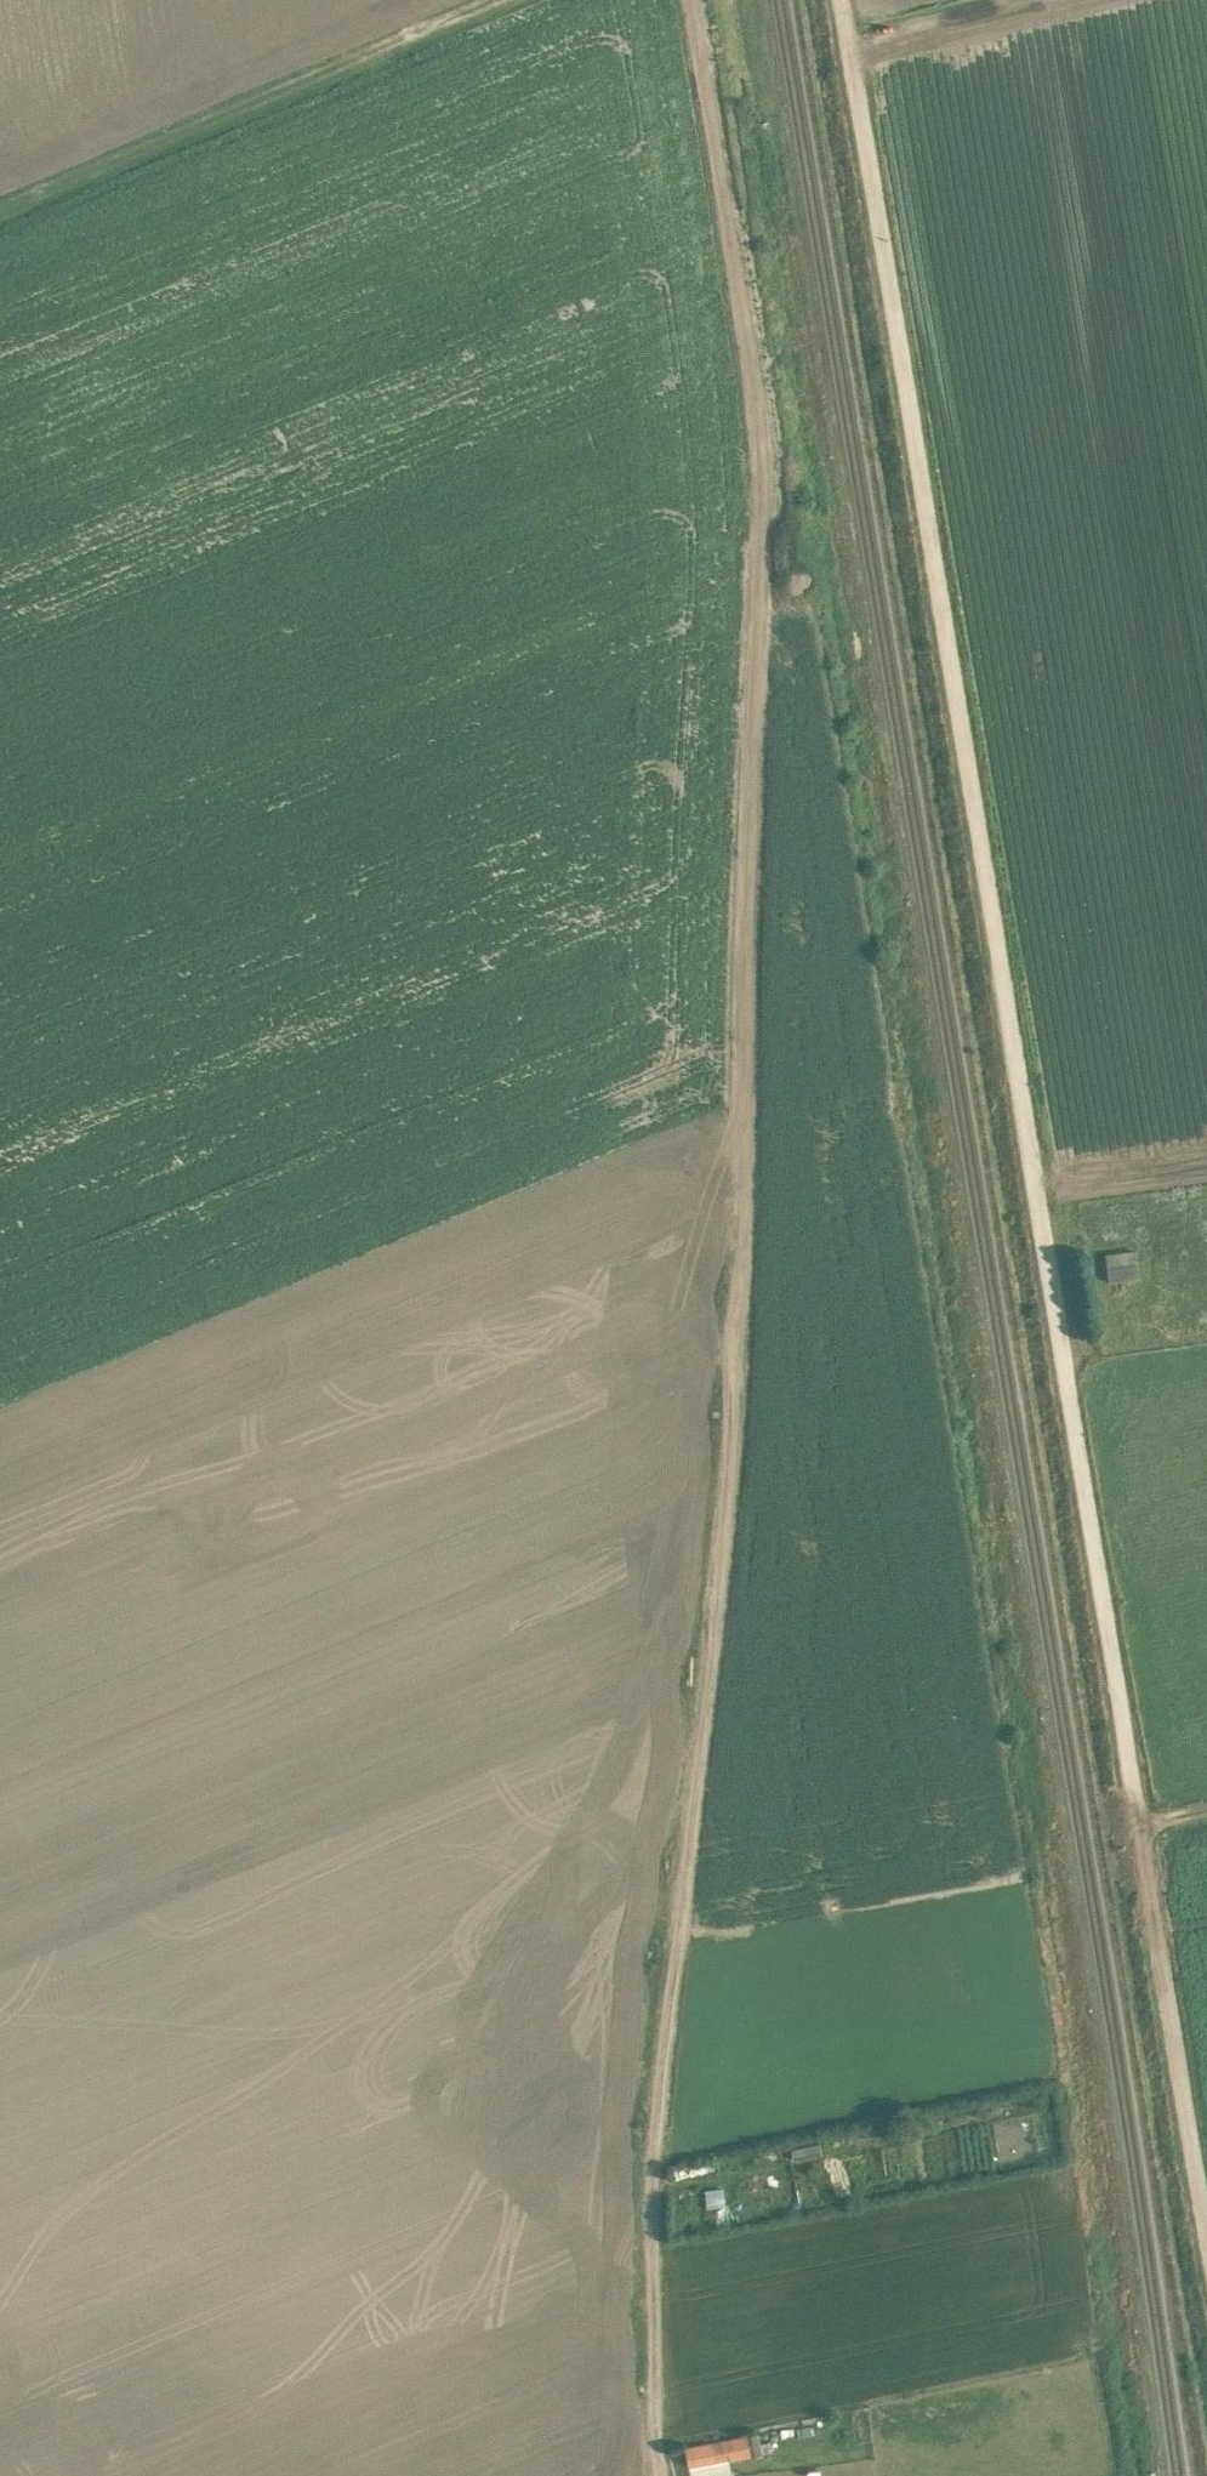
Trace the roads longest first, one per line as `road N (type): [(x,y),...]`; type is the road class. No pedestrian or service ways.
road 1 (track): [(695,0),(779,496),(739,807),(738,1340),(662,2165),(665,2475)]
road 2 (track): [(1206,2207),(842,0)]
road 3 (track): [(496,0),(0,209)]

